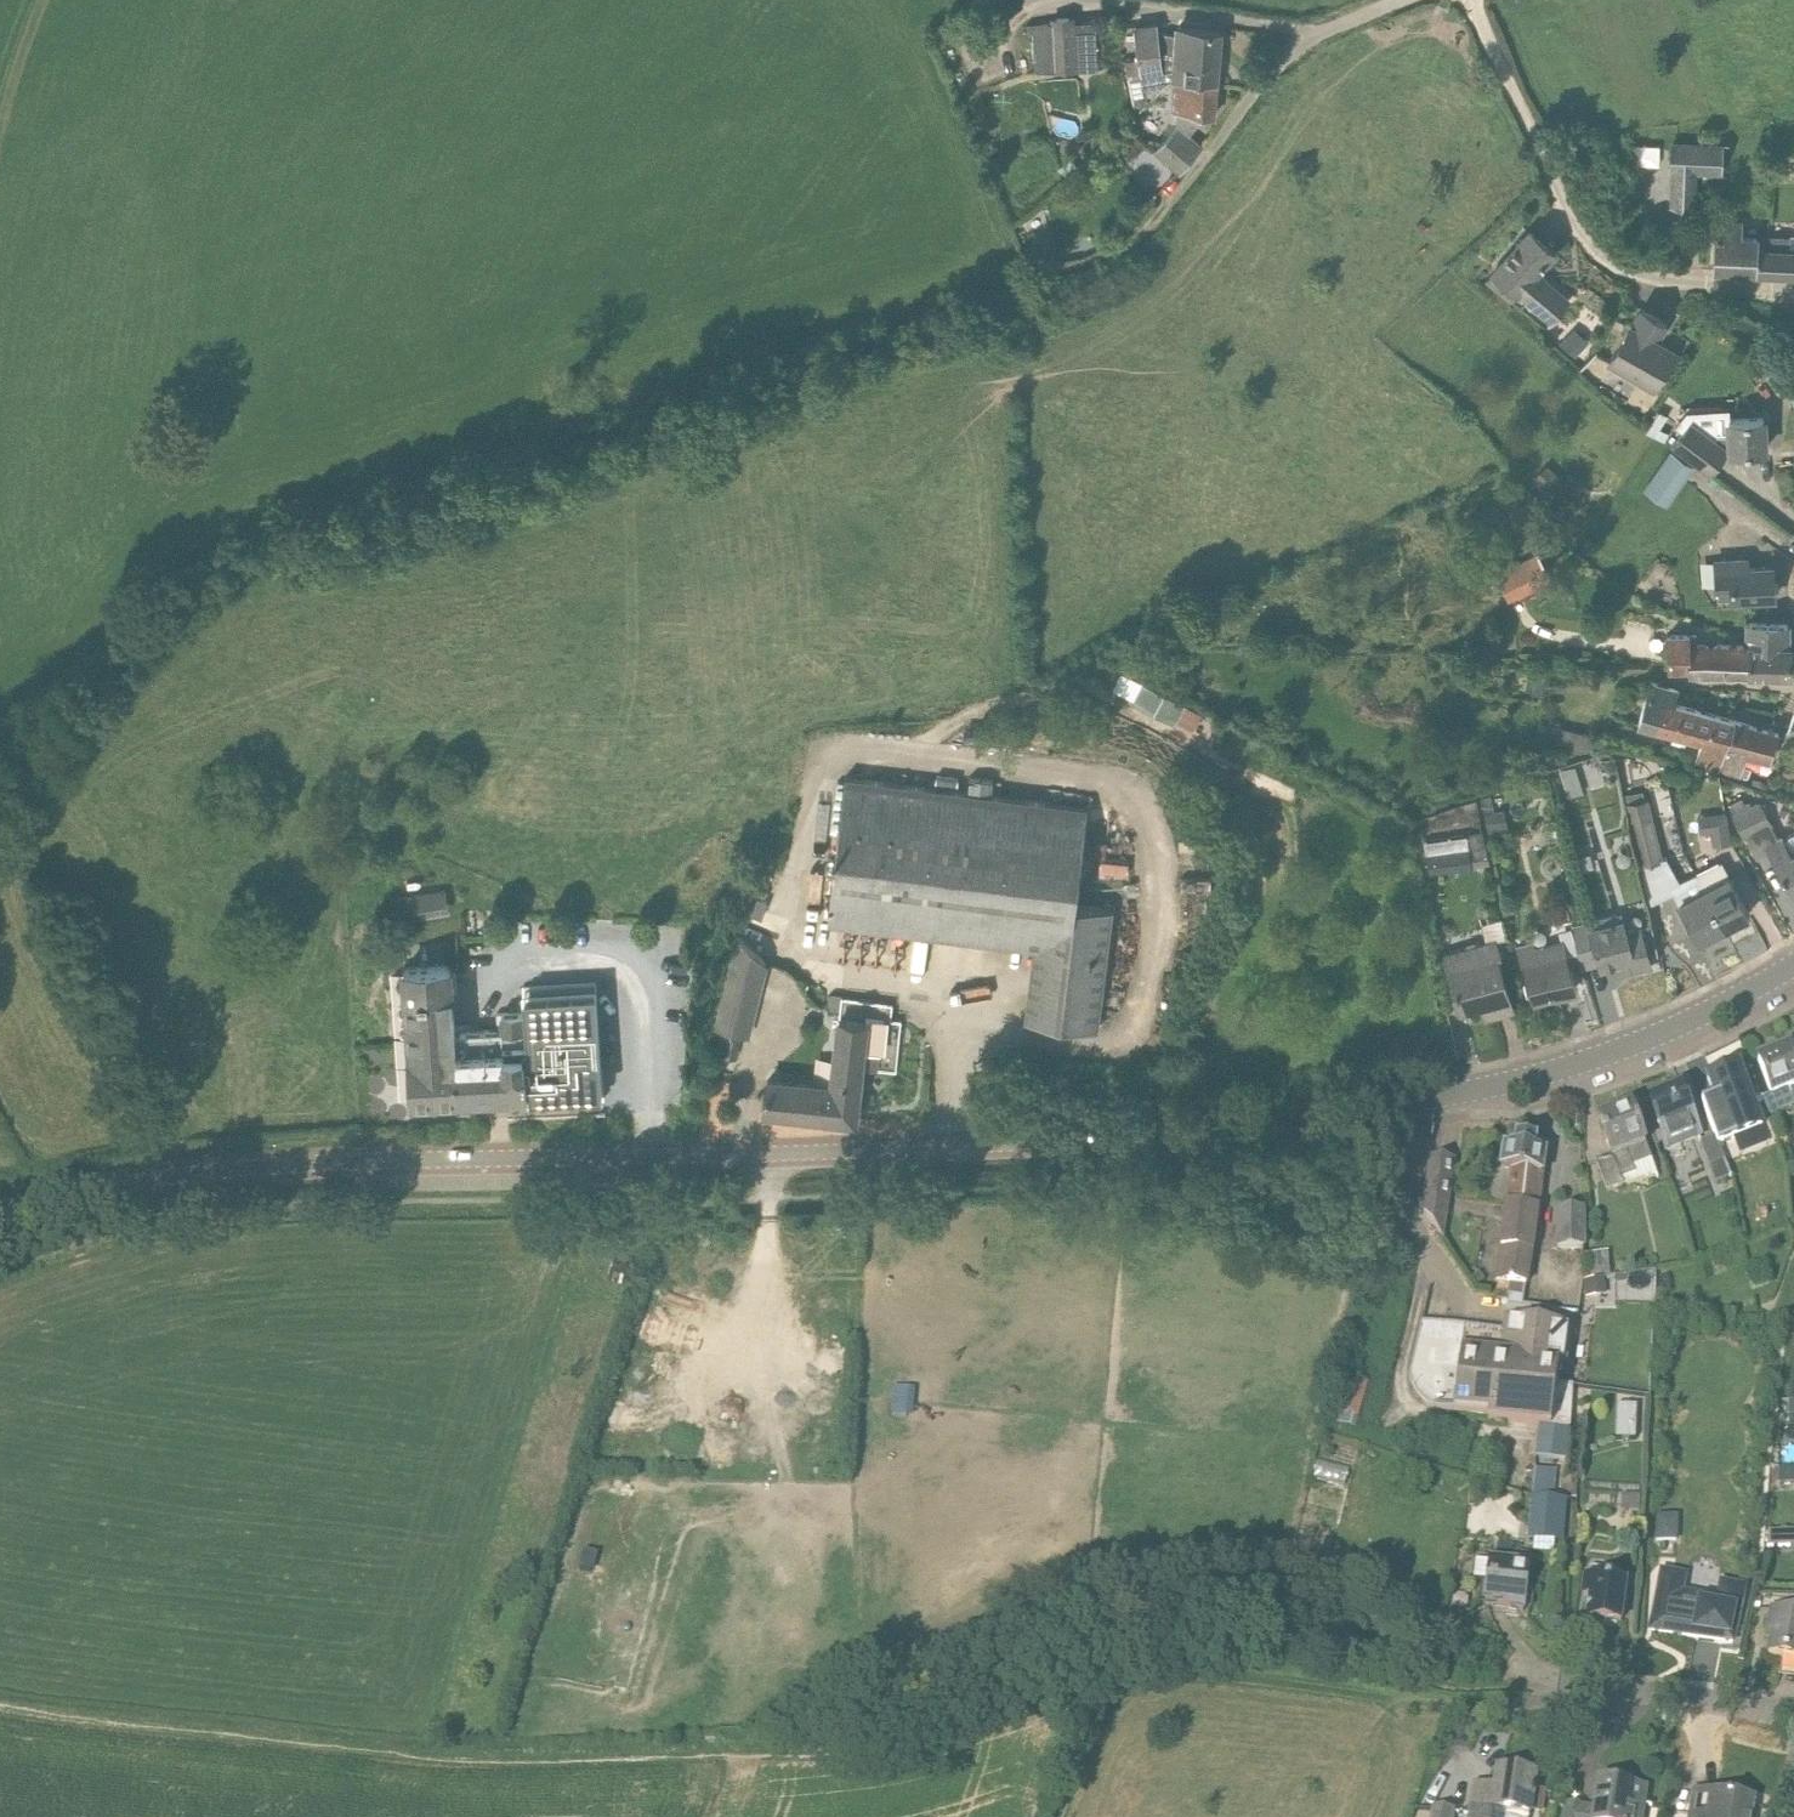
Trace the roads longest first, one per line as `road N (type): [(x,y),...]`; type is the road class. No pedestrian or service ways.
road 1 (tertiary): [(0,1223),(140,1183),(270,1166),(957,1147),(1318,1114),(1587,1060),(1687,1020),(1793,963)]
road 2 (track): [(738,1755),(472,1761),(0,1706)]
road 3 (unclassified): [(1470,0),(1585,239),(1611,264),(1686,281)]
road 4 (unclassified): [(1404,0),(1295,47),(1164,204)]
road 5 (residential): [(1793,1713),(1544,1677)]

